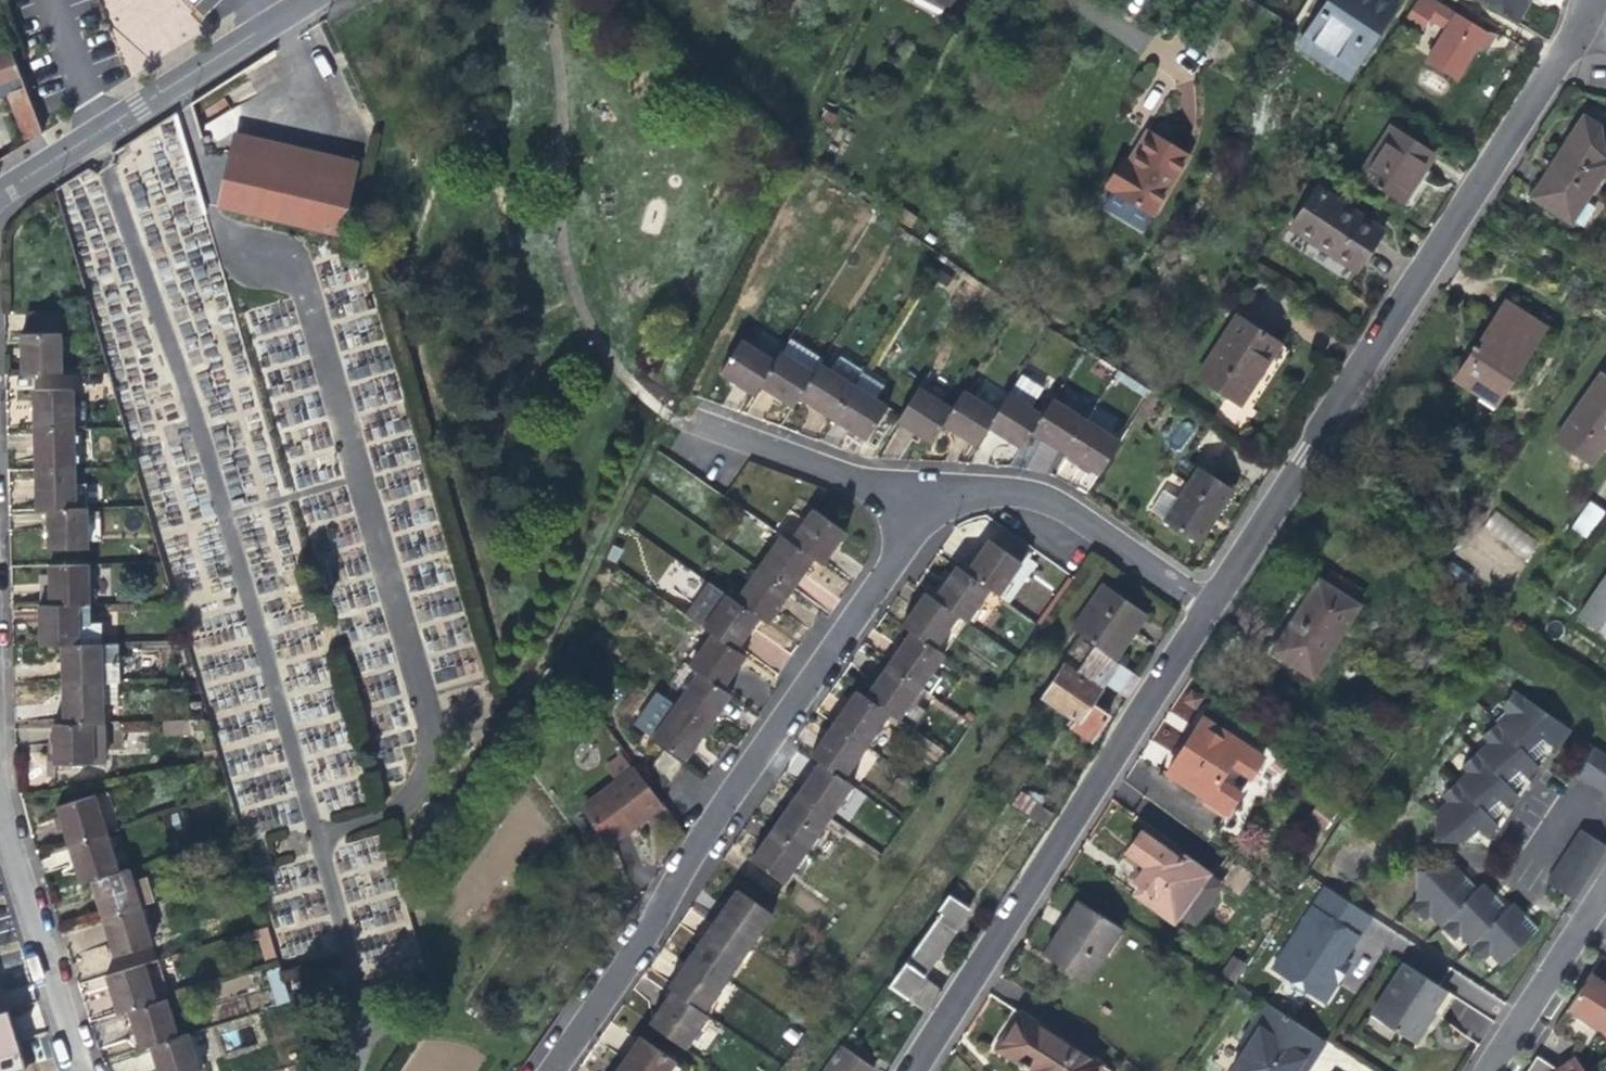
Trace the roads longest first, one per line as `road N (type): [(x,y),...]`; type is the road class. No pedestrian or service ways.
road 1 (residential): [(1576,0),(1562,40),(1197,600)]
road 2 (residential): [(530,1070),(908,520),(908,483)]
road 3 (residential): [(1197,600),(905,1070)]
road 4 (residential): [(0,180),(284,0)]
road 5 (residential): [(908,483),(1012,484),(1064,500),(1197,600)]
road 6 (residential): [(0,832),(77,1070)]
road 7 (residential): [(680,416),(860,479),(908,483)]
road 8 (residential): [(1483,1070),(1591,908)]

